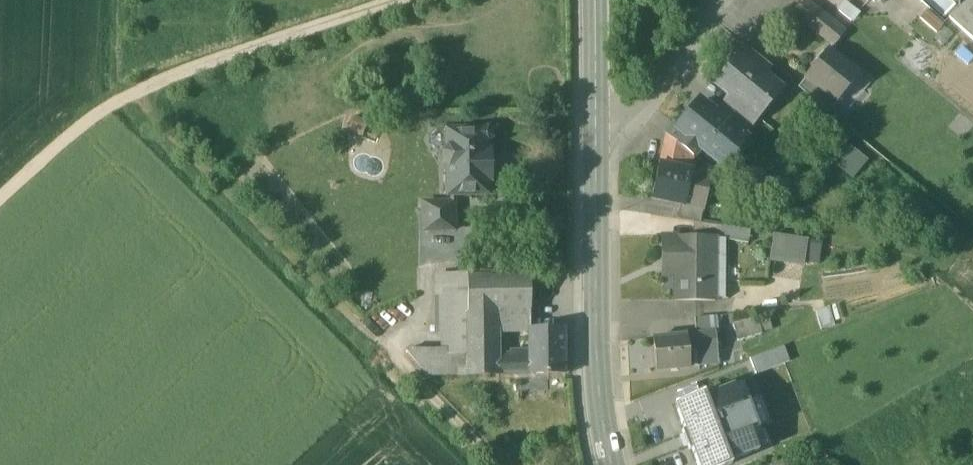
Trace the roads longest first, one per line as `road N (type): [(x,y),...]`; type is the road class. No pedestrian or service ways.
road 1 (track): [(137,91),(500,464)]
road 2 (track): [(0,222),(137,91),(400,0)]
road 3 (primary): [(609,464),(600,411),(596,144)]
road 4 (residential): [(596,144),(619,141),(729,0)]
road 5 (primary): [(596,144),(594,0)]

